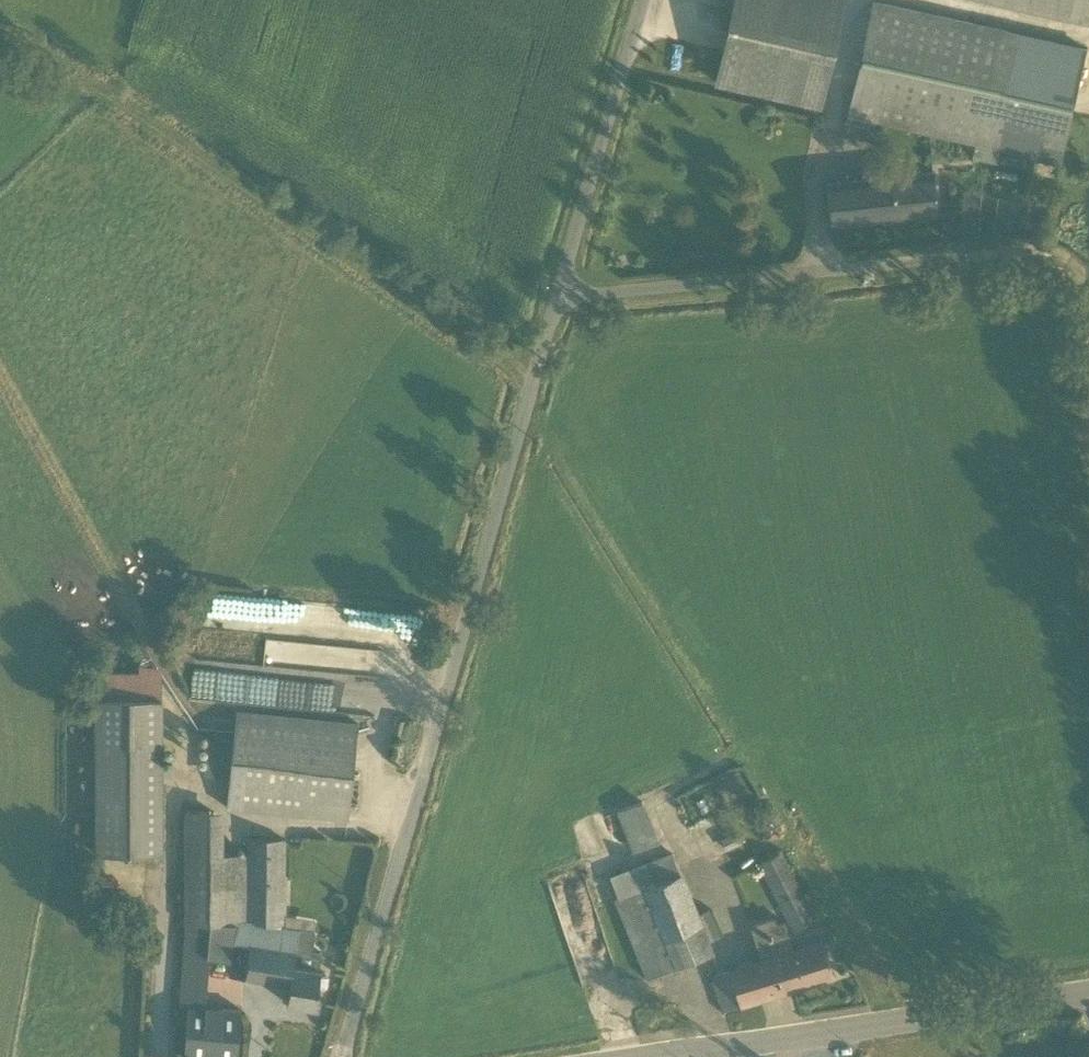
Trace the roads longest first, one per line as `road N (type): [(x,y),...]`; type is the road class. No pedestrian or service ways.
road 1 (unclassified): [(558,295),(342,1056)]
road 2 (track): [(535,380),(48,53),(0,32)]
road 3 (unclassified): [(1080,265),(1030,248),(558,295)]
road 4 (unclassified): [(1088,991),(655,1056)]
road 5 (unclassified): [(640,0),(558,295)]

